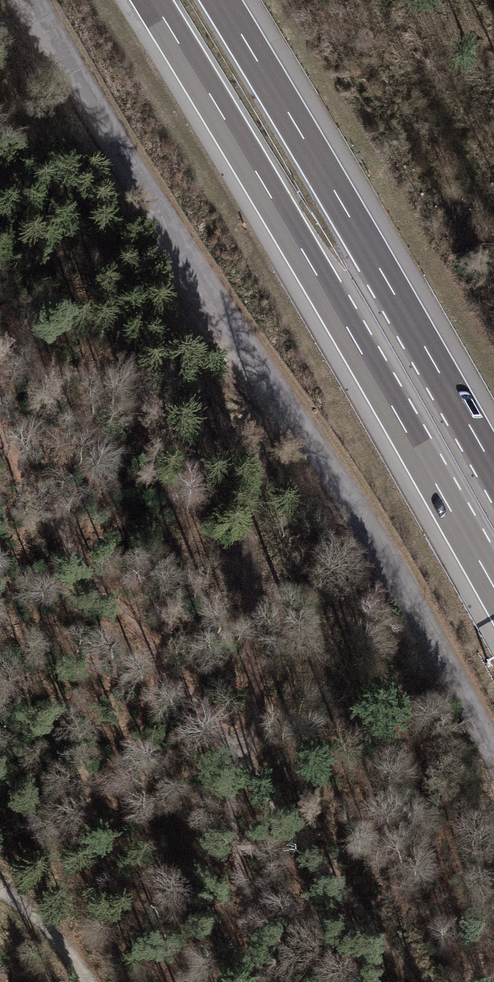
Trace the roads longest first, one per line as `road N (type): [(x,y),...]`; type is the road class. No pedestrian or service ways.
road 1 (unclassified): [(33,0),(190,272),(400,578),(493,750)]
road 2 (motorway): [(152,0),(493,588)]
road 3 (motorway): [(493,467),(222,0)]
road 4 (track): [(248,768),(257,737),(255,508),(278,395)]
road 5 (track): [(90,981),(33,908),(0,889)]

